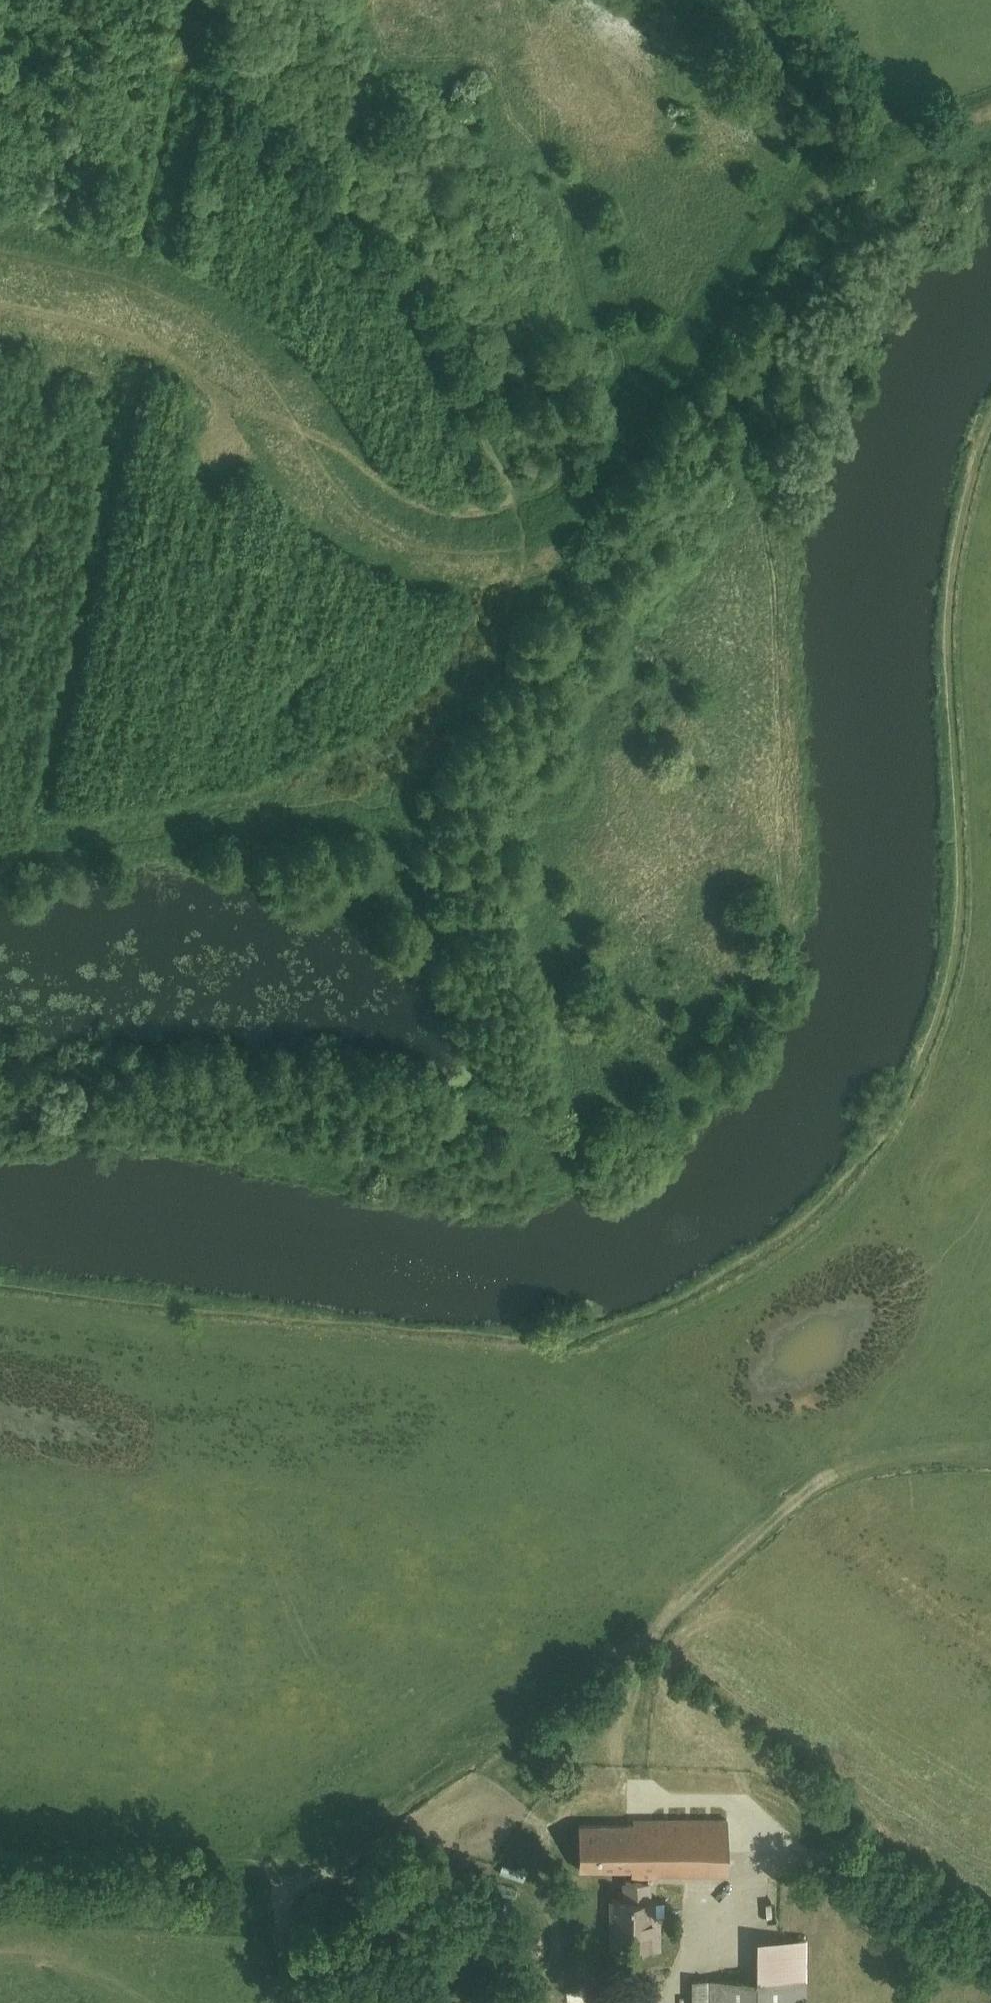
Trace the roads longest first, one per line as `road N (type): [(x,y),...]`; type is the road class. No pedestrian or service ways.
road 1 (track): [(222,0),(241,88),(310,226),(531,495),(462,509),(416,495),(298,413),(223,391),(152,340),(0,304)]
road 2 (track): [(147,252),(209,0)]
road 3 (unclassified): [(990,1940),(878,1870)]

